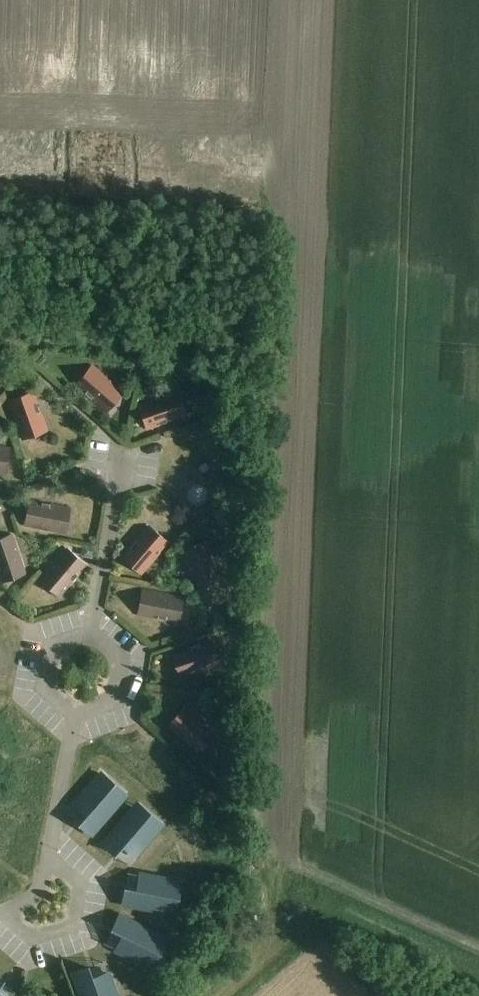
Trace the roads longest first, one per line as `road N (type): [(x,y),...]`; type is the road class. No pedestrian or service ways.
road 1 (residential): [(88,635),(118,465)]
road 2 (residential): [(0,918),(22,936),(49,939),(79,927),(85,899),(77,872),(52,860)]
road 3 (residential): [(52,860),(74,713)]
road 4 (residential): [(88,635),(54,643),(42,663),(47,695),(74,713)]
road 5 (residential): [(74,713),(100,707),(117,687),(110,649),(88,635)]

